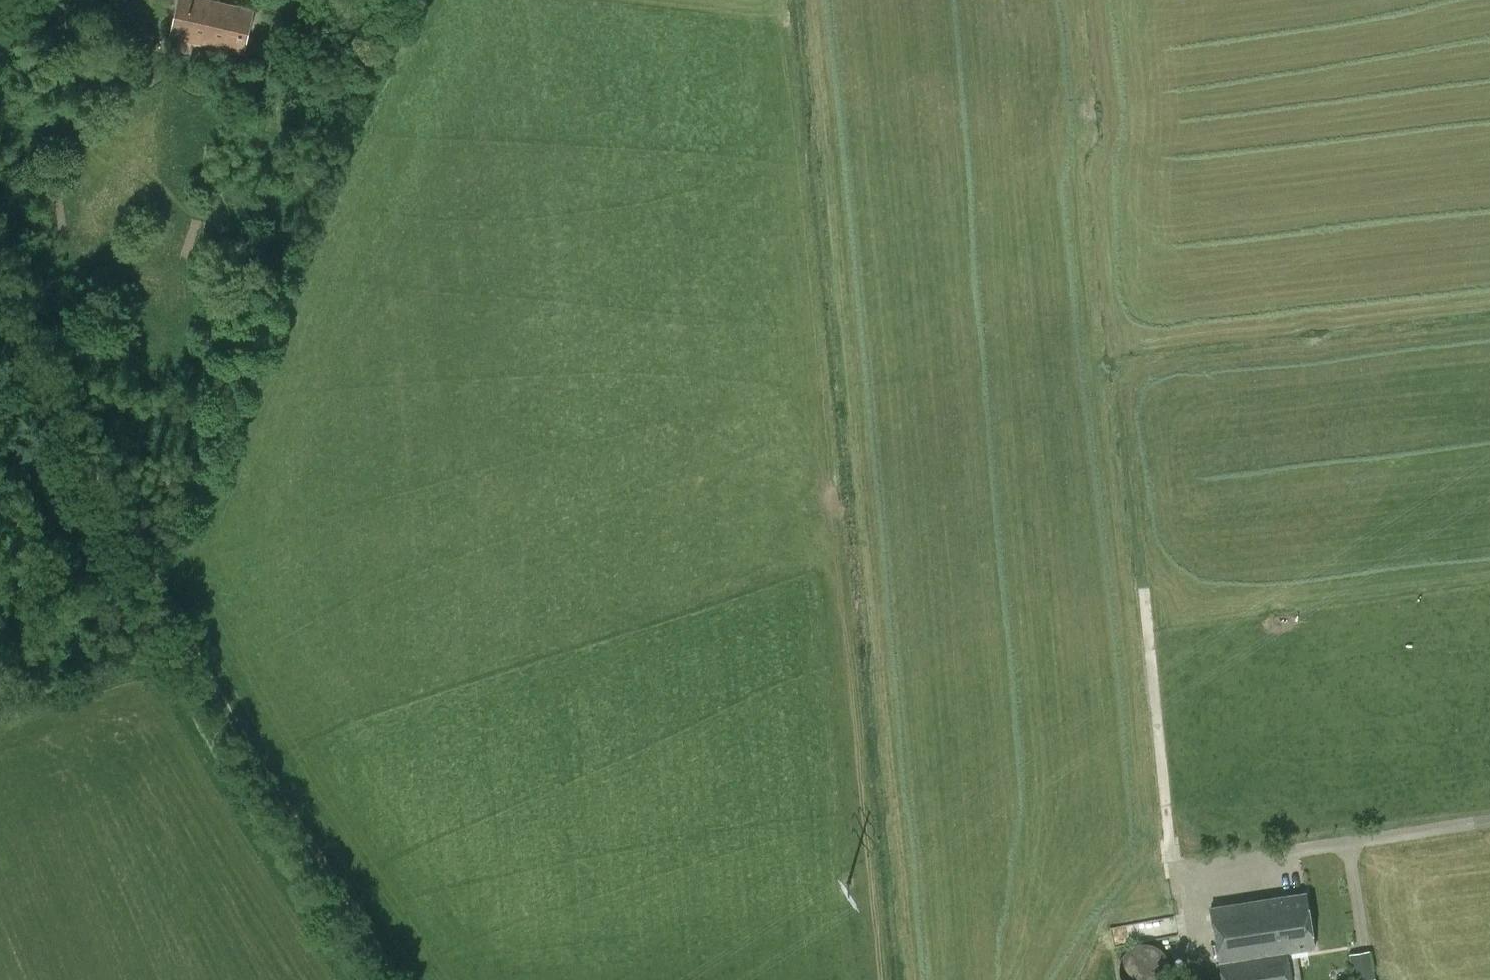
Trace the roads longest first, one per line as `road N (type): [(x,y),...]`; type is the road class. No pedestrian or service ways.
road 1 (track): [(0,319),(237,750),(397,979)]

